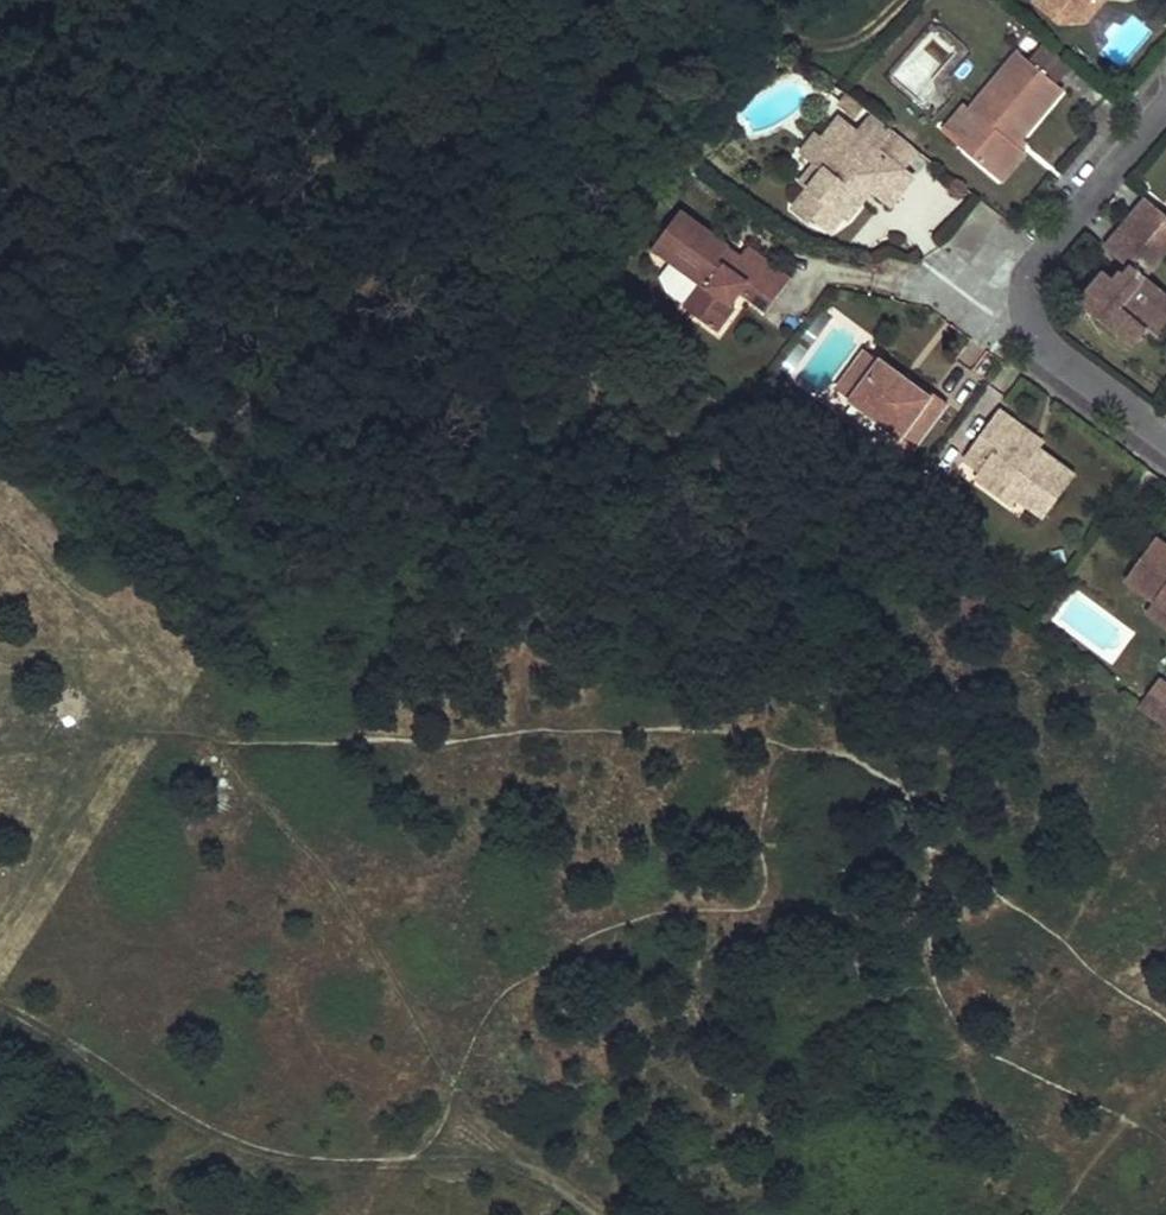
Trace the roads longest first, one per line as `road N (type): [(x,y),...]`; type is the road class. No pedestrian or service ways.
road 1 (track): [(0,1002),(221,1136),(330,1160),(473,1152),(517,1159),(607,1214)]
road 2 (residential): [(1165,117),(1043,248),(1022,306),(1044,354),(1165,445)]

